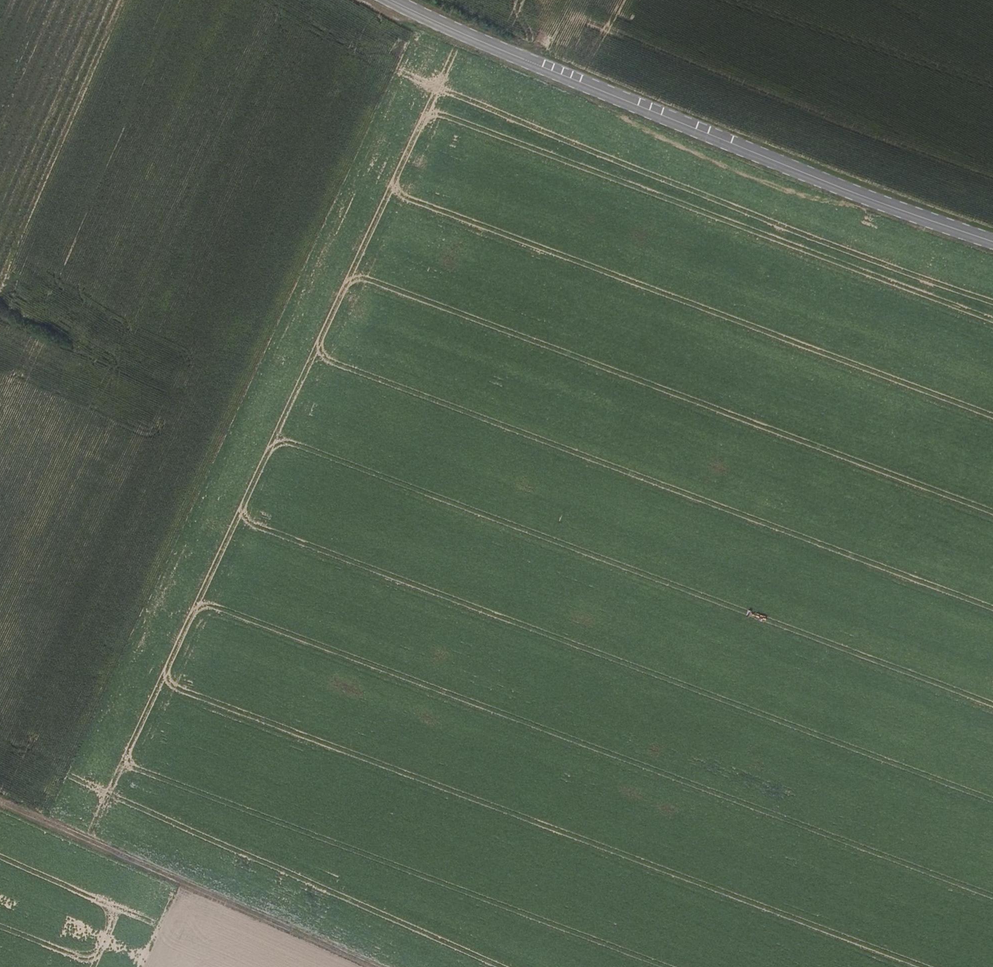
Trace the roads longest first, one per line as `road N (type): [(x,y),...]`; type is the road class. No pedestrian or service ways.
road 1 (tertiary): [(393,0),(516,57),(992,243)]
road 2 (track): [(0,802),(375,966)]

